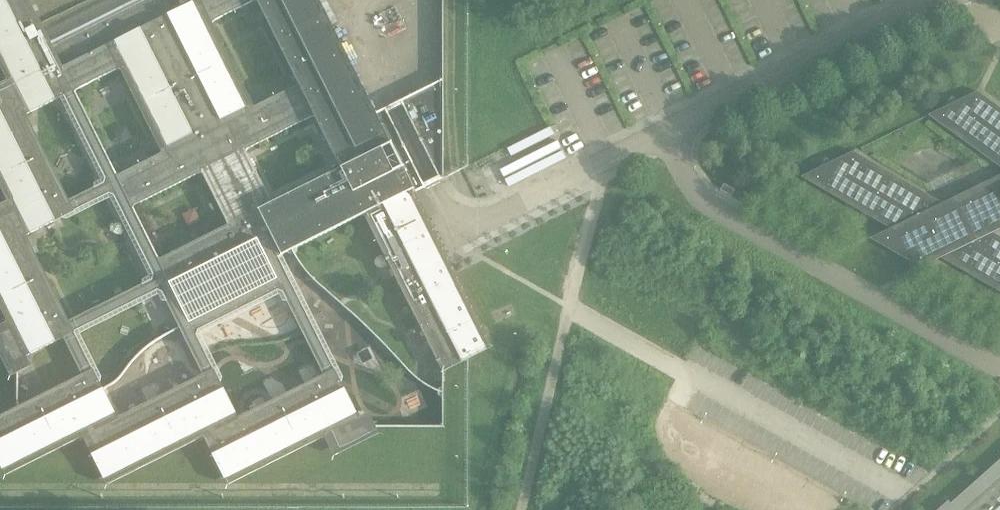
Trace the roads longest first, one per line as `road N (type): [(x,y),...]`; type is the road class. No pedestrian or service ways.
road 1 (residential): [(663,135),(709,207),(999,367)]
road 2 (unclassified): [(663,135),(931,0)]

